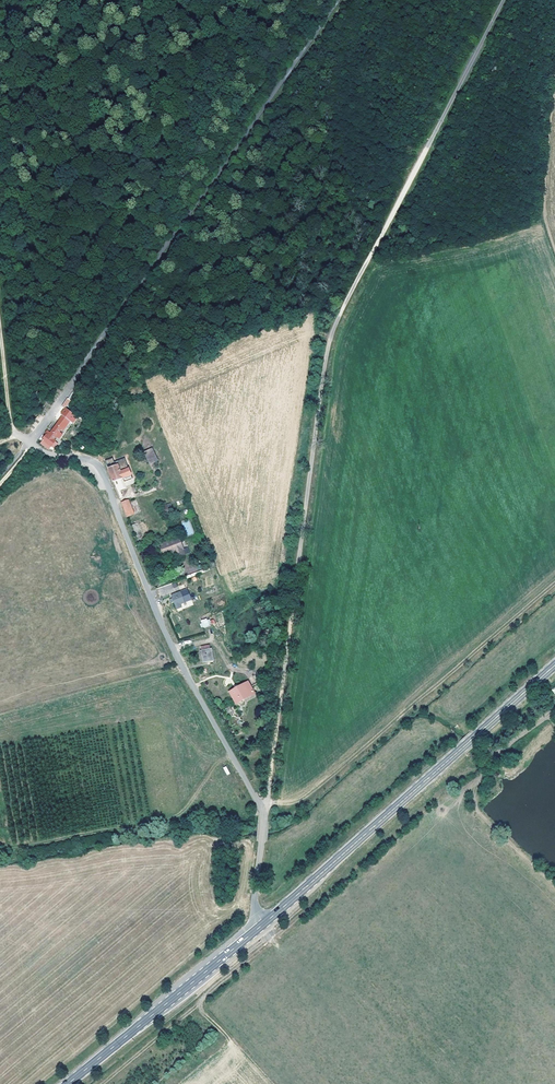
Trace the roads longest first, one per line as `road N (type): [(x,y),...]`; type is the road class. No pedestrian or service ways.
road 1 (unclassified): [(264,817),(330,340),(504,0)]
road 2 (track): [(77,375),(346,0)]
road 3 (tertiary): [(31,442),(101,468),(177,658),(264,817)]
road 4 (primary): [(554,665),(262,925)]
road 5 (track): [(554,709),(487,764),(452,781),(274,939),(262,925)]
road 6 (primary): [(262,925),(68,1083)]
road 7 (track): [(0,321),(11,425),(31,442)]

